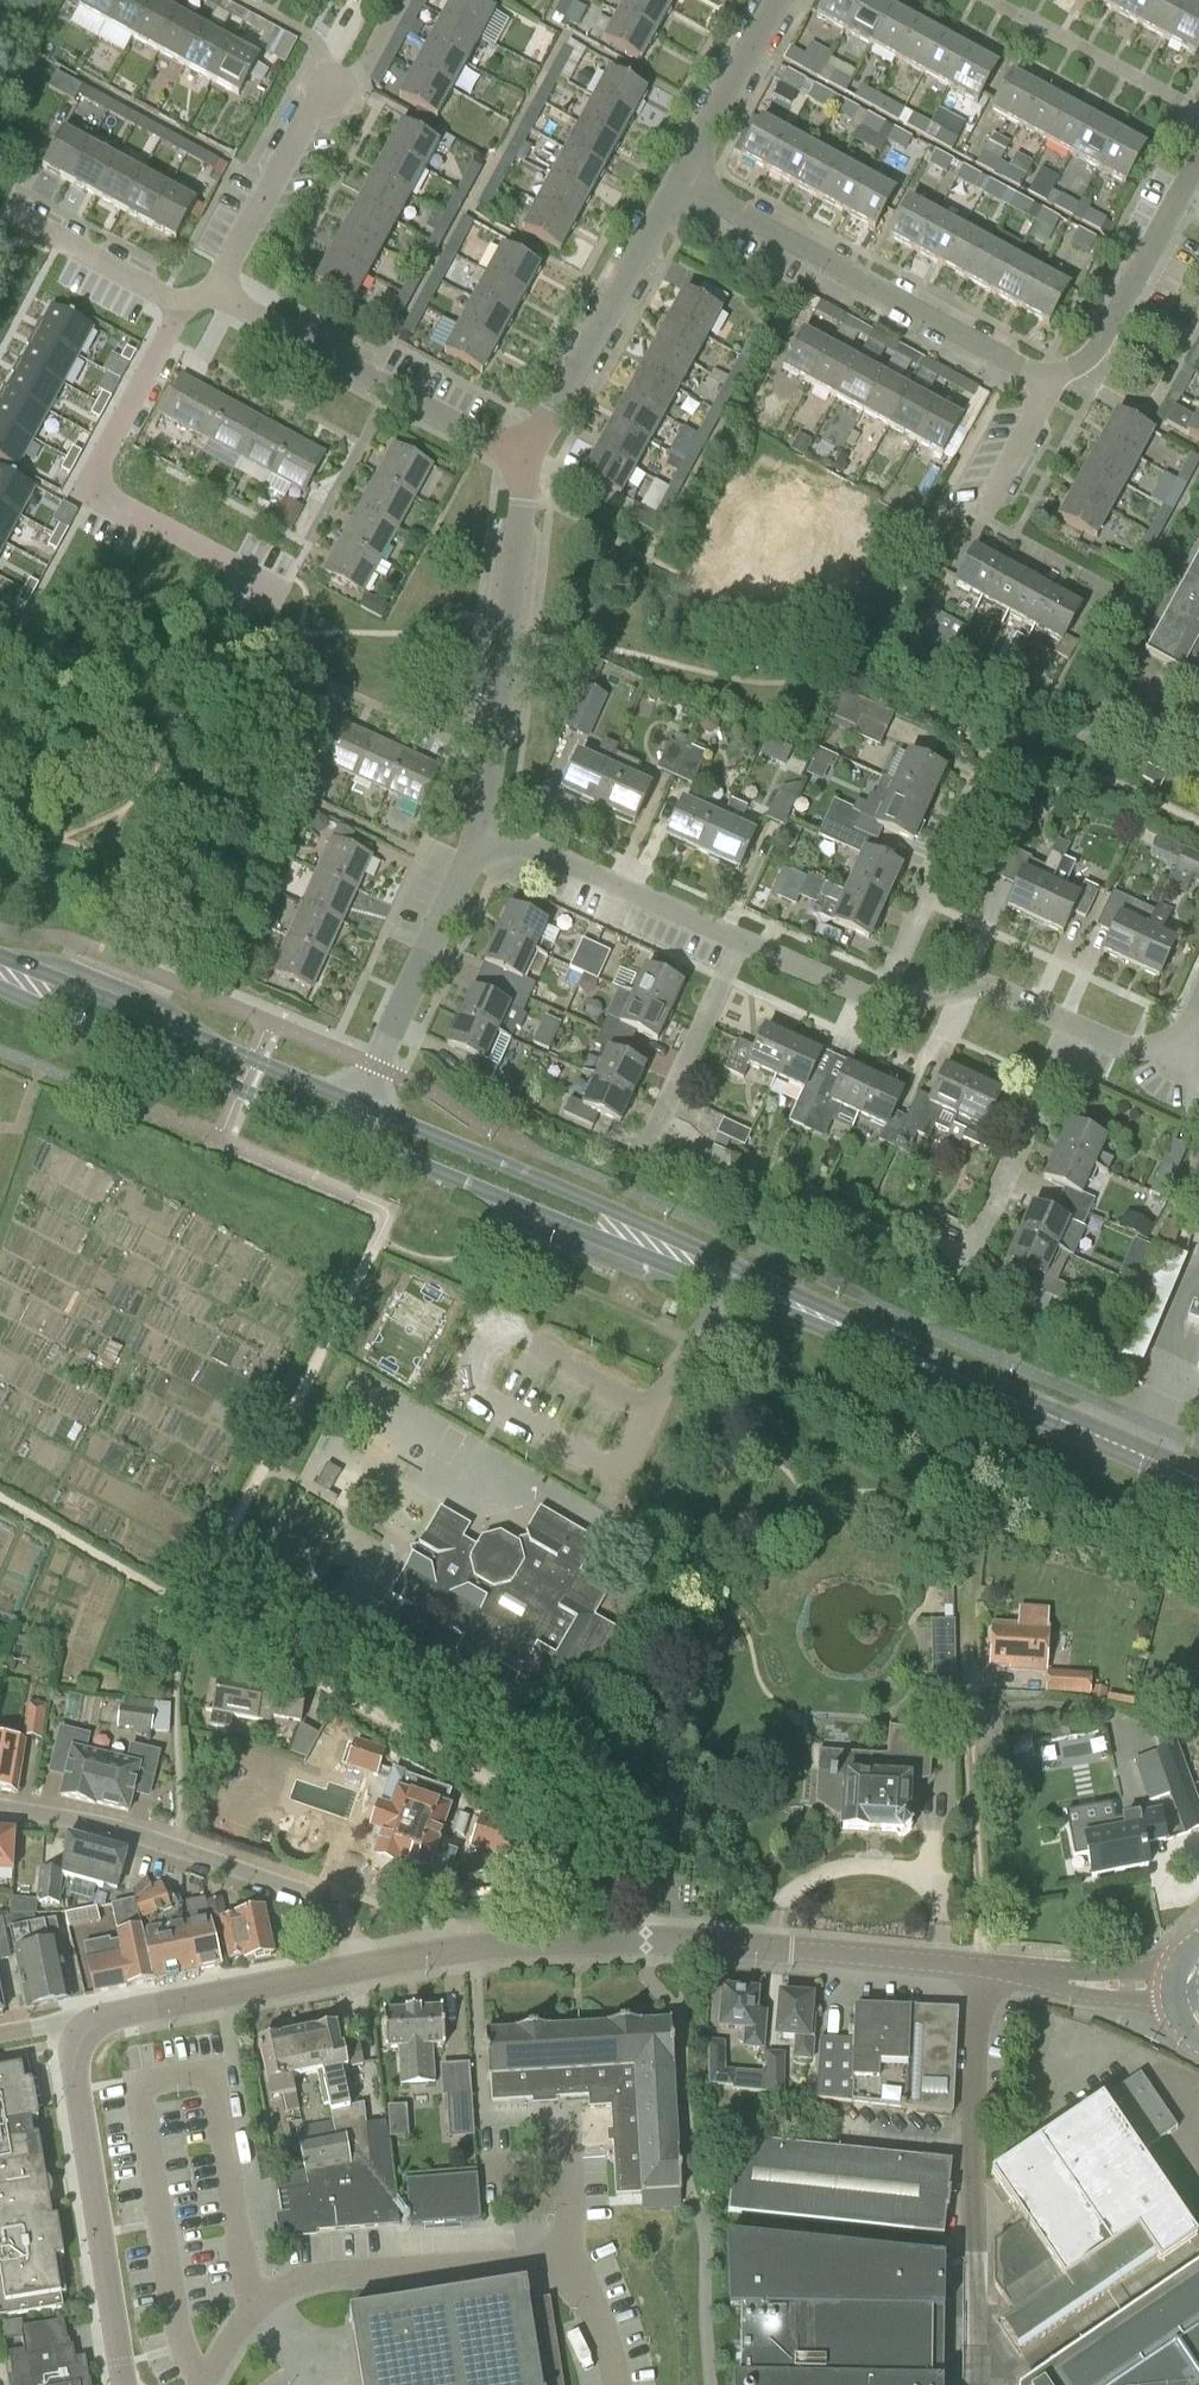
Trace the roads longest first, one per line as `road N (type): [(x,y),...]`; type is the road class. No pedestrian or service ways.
road 1 (secondary): [(344,1130),(825,1326),(954,1369)]
road 2 (secondary): [(954,1369),(356,1104)]
road 3 (residential): [(793,1951),(645,1940),(512,1943),(352,1971)]
road 4 (residential): [(186,306),(89,486),(283,591)]
road 5 (residential): [(1050,382),(681,183)]
road 6 (residential): [(0,1809),(95,1822),(315,1896),(337,1914),(352,1971)]
road 7 (secondary): [(356,1104),(0,959)]
road 8 (residential): [(525,461),(214,298),(186,306)]
road 9 (secondary): [(0,986),(344,1130)]
road 10 (residential): [(478,827),(525,461)]
road 11 (residential): [(124,2384),(73,2056),(84,2033)]
road 12 (residential): [(741,942),(880,1003),(989,991),(1065,1023)]
road 13 (residential): [(525,461),(681,183)]
road 14 (residential): [(356,1104),(478,827)]
road 15 (residential): [(975,2257),(980,1968)]
road 16 (residential): [(478,827),(741,942)]
road 17 (residential): [(352,1971),(106,2018),(84,2033)]
road 18 (residential): [(957,1276),(1065,1023)]
road 19 (secondary): [(1198,1479),(954,1369)]
road 20 (residential): [(1050,382),(1089,356),(1183,191)]
road 21 (residential): [(1198,111),(991,0)]
road 22 (residential): [(643,1150),(741,942)]
road 23 (residential): [(980,1968),(1189,1993)]
road 24 (residential): [(681,183),(778,0)]
road 25 (residential): [(186,306),(12,211)]
road 26 (residential): [(793,1951),(980,1968)]
road 27 (residential): [(1065,1023),(1127,1050),(1174,1042),(1198,999)]
road 28 (residential): [(979,518),(1050,382)]
road 29 (residential): [(331,83),(312,38),(241,0)]

